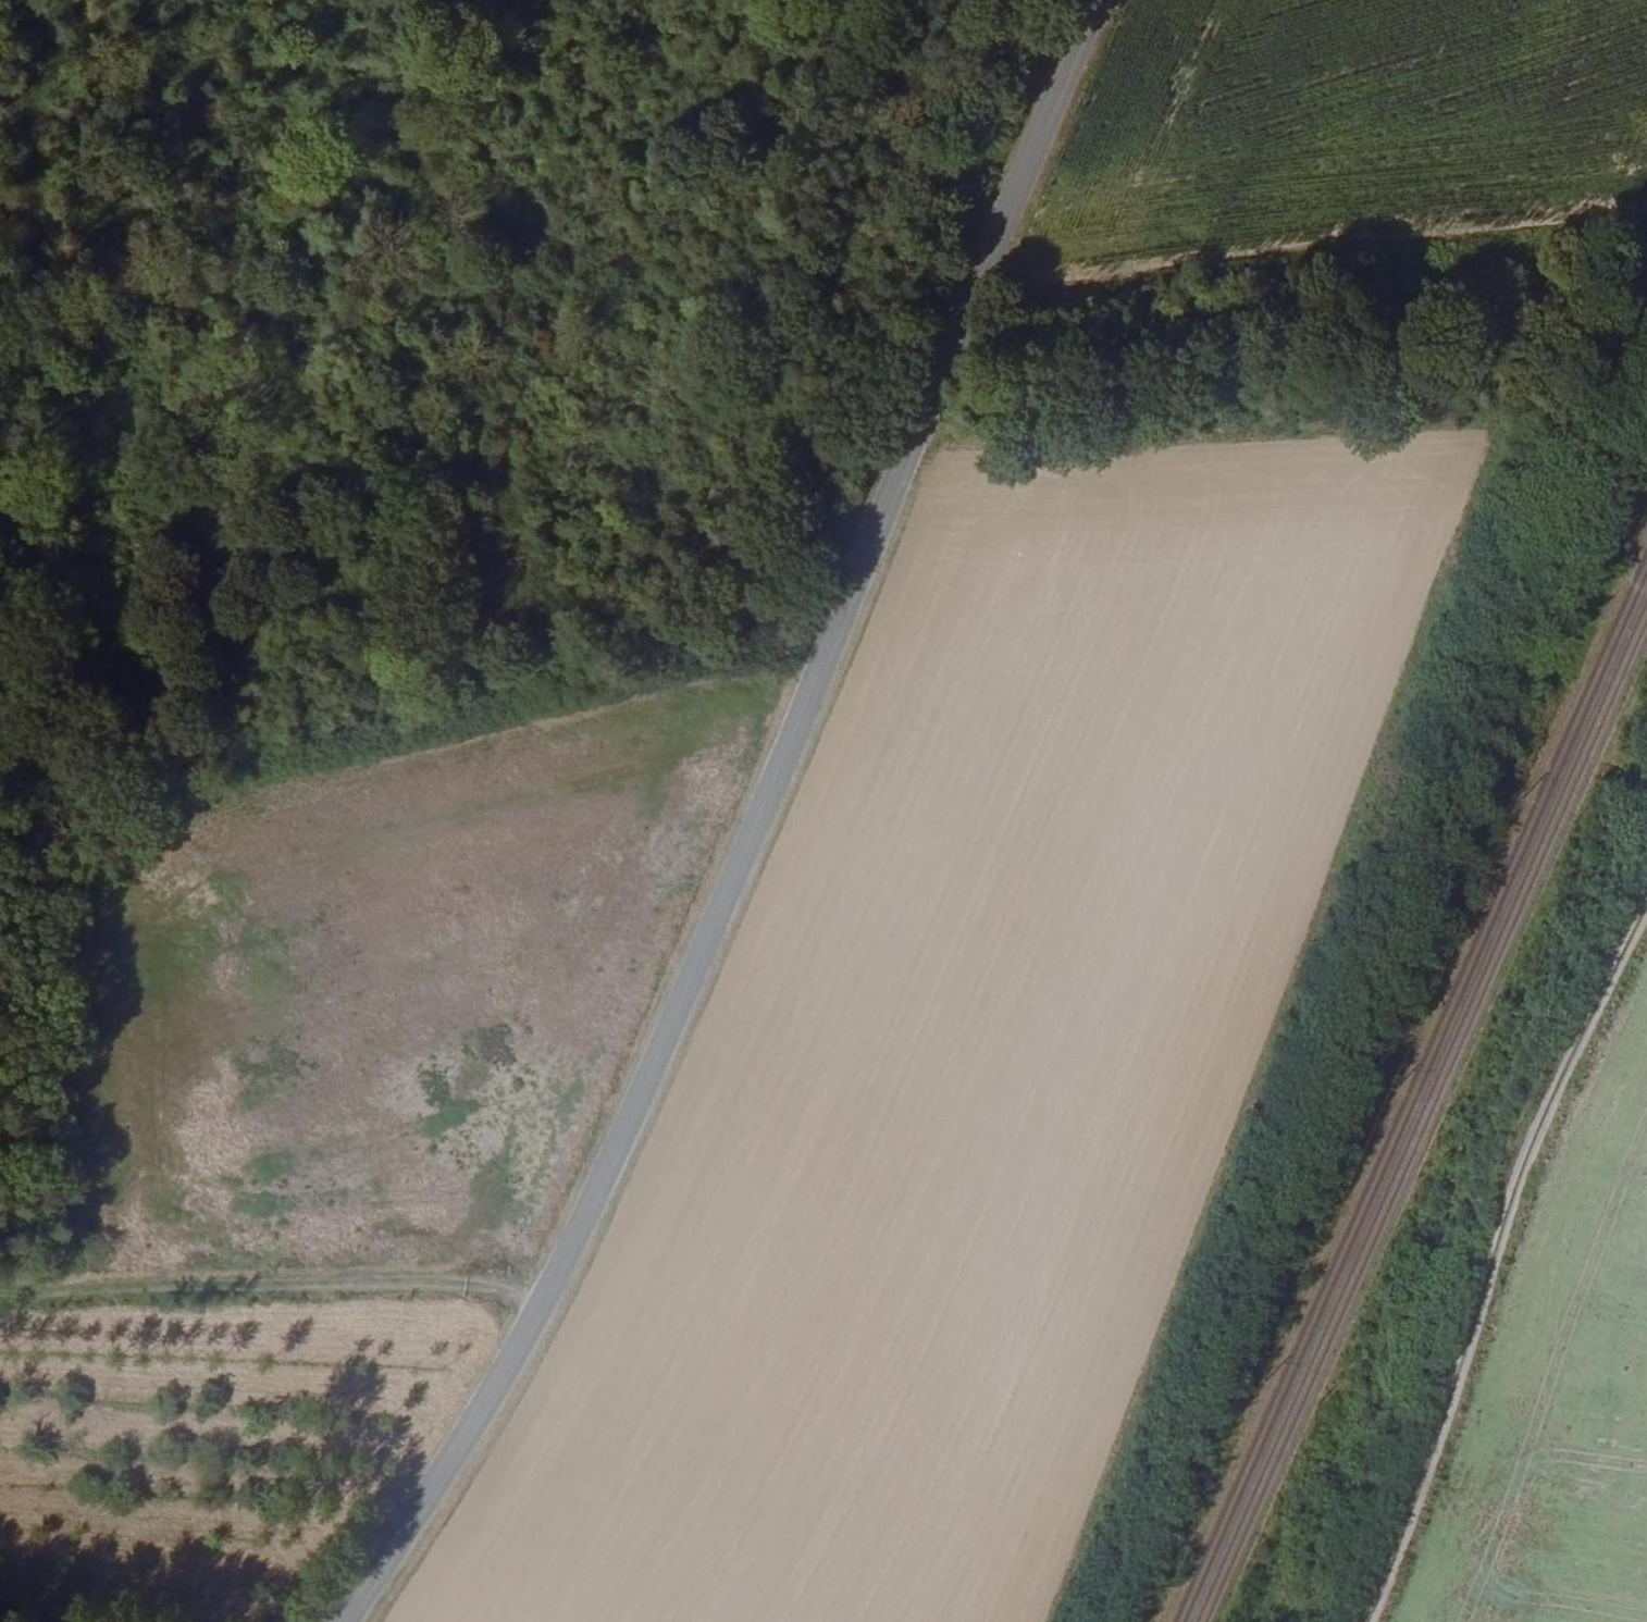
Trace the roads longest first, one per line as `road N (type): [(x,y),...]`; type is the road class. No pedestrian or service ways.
road 1 (unclassified): [(1090,0),(676,1032),(547,1297),(351,1621)]
road 2 (track): [(1646,913),(1529,1154),(1458,1398),(1375,1621)]
road 3 (track): [(547,1297),(479,1279),(0,1288)]

